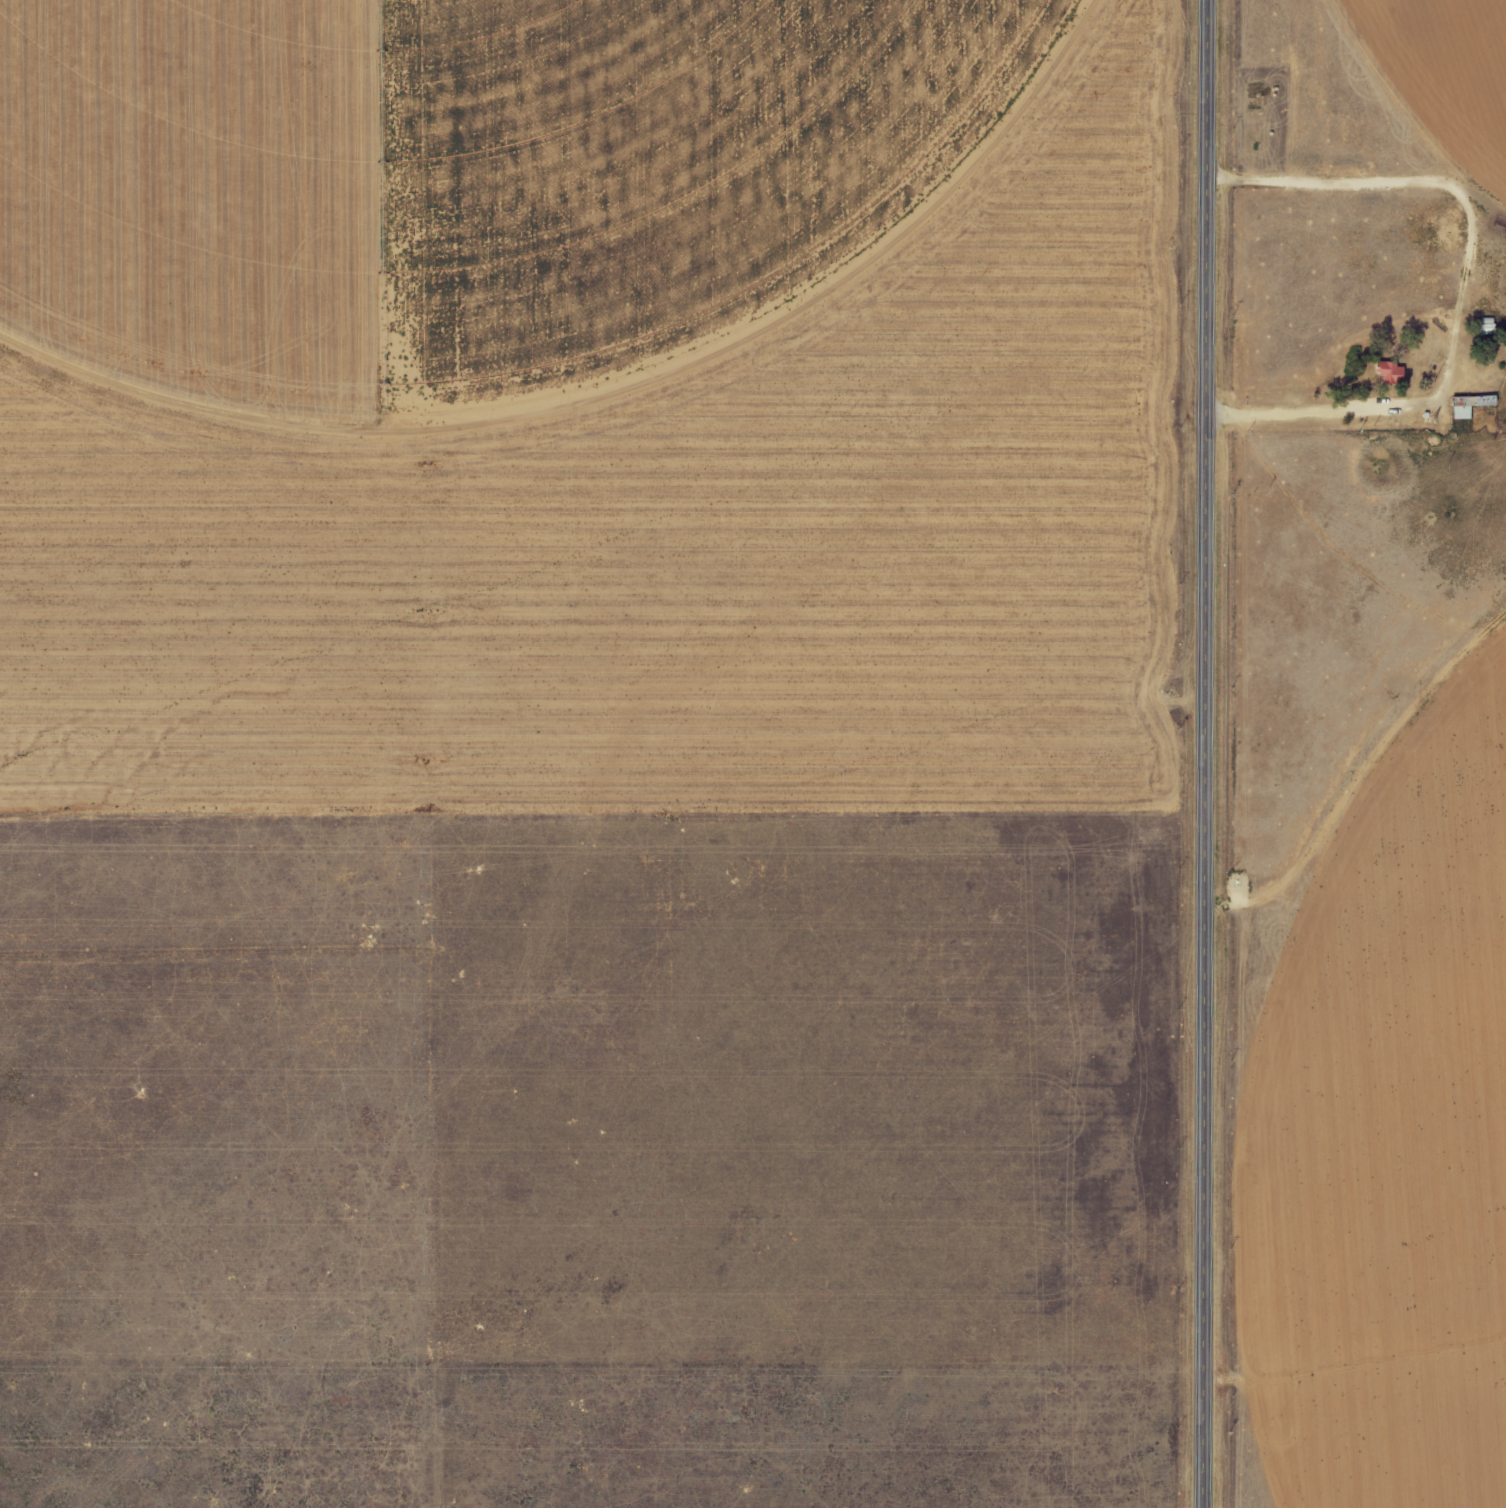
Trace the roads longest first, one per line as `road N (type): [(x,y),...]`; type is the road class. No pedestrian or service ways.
road 1 (secondary): [(1205,1507),(1209,0)]

